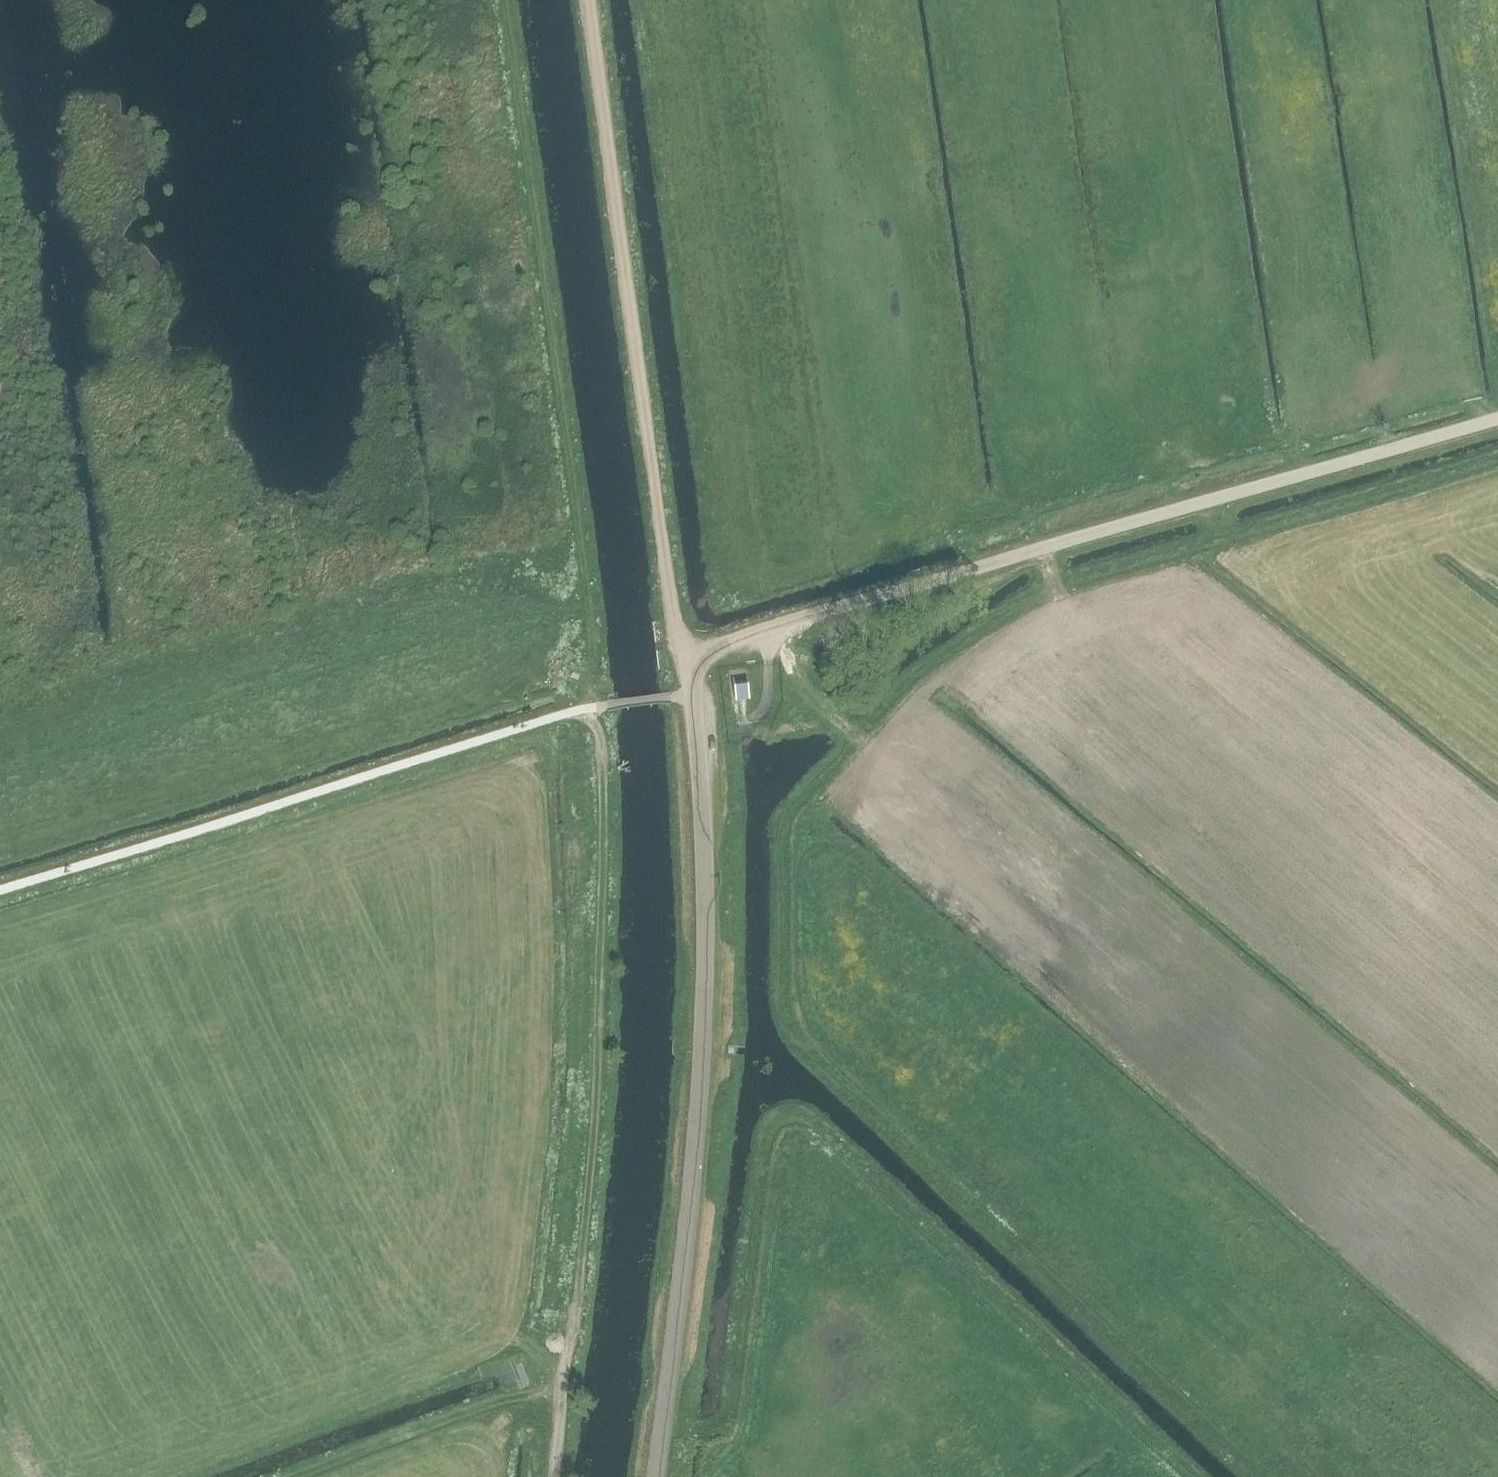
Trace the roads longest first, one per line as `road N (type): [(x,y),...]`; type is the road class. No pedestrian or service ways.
road 1 (unclassified): [(655,1476),(701,1080),(707,921),(697,656),(793,620),(1497,418)]
road 2 (track): [(563,1476),(601,994),(604,748),(580,517),(506,0)]
road 3 (track): [(694,661),(672,616),(588,0)]
road 4 (track): [(589,598),(0,773)]

